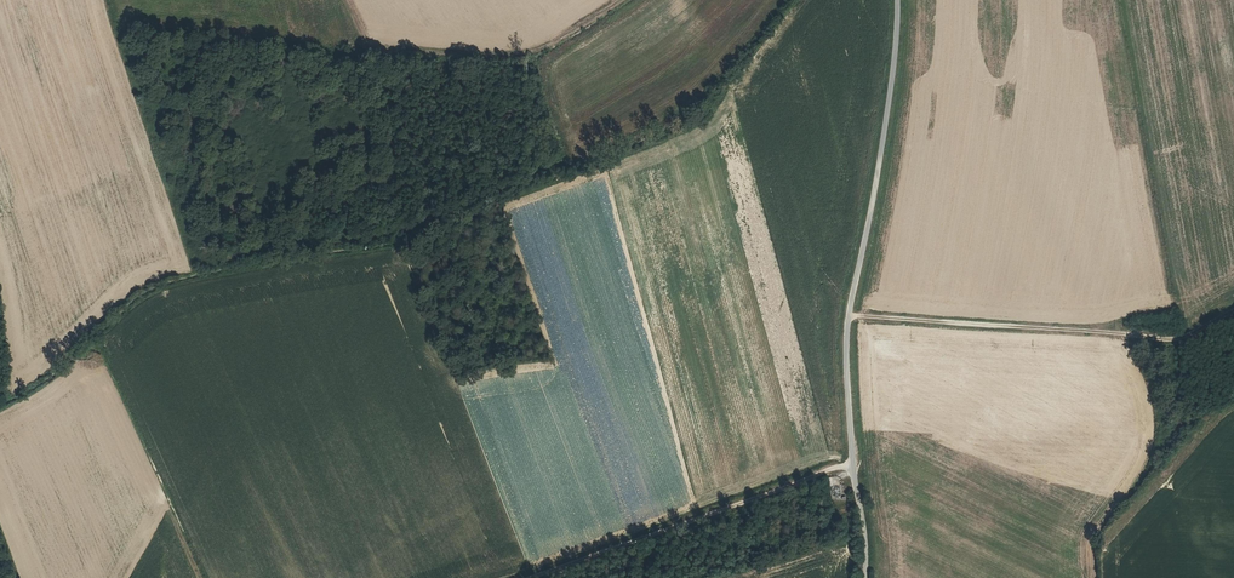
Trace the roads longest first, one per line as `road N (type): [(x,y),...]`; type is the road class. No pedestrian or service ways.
road 1 (unclassified): [(867,577),(851,433),(849,319),(890,102),(899,0)]
road 2 (track): [(623,0),(542,54),(491,57),(194,28)]
road 3 (track): [(849,319),(1173,338),(1233,313)]
road 4 (track): [(856,465),(529,577)]

